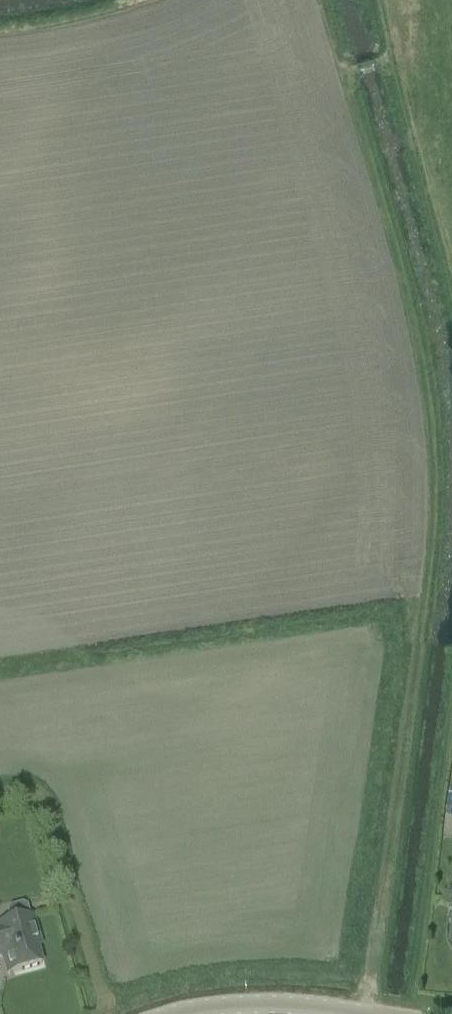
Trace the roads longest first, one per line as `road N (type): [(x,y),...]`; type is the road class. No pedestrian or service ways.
road 1 (unclassified): [(186,1013),(235,1004),(370,1010)]

